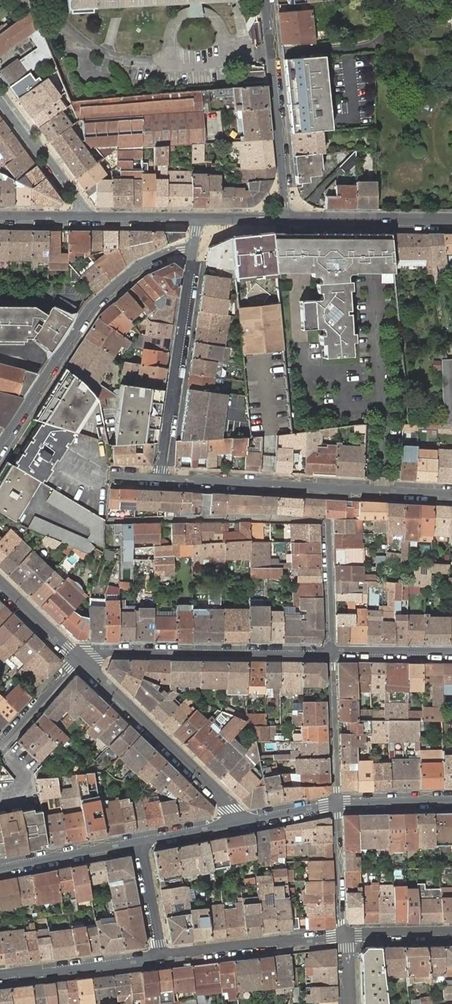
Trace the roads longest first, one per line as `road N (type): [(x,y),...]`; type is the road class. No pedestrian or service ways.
road 1 (residential): [(331,652),(326,522),(109,521)]
road 2 (residential): [(451,494),(160,478)]
road 3 (residential): [(0,448),(97,300),(138,265),(193,250)]
road 4 (residential): [(331,652),(92,652),(76,659)]
road 5 (residential): [(76,659),(232,808),(235,823)]
road 6 (residential): [(160,478),(193,250)]
road 7 (residential): [(265,0),(285,218)]
road 8 (residential): [(343,937),(162,957)]
road 9 (residential): [(285,218),(451,219)]
road 10 (residential): [(162,957),(0,975)]
road 11 (residential): [(331,652),(336,804)]
road 12 (residential): [(82,216),(78,197),(0,101)]
road 13 (residential): [(0,868),(140,842)]
road 14 (residential): [(336,804),(343,937)]
road 15 (residential): [(451,652),(331,652)]

